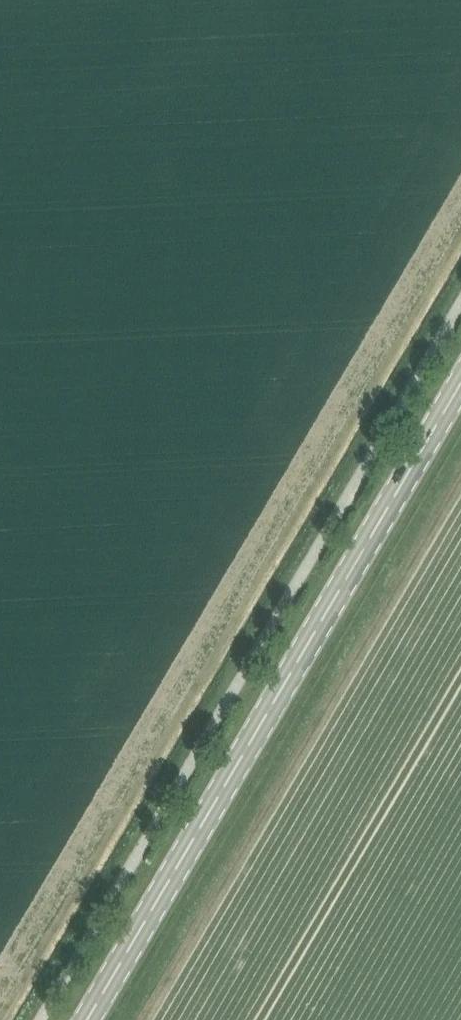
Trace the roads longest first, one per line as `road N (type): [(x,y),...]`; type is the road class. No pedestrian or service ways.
road 1 (primary): [(87,1019),(460,383)]

